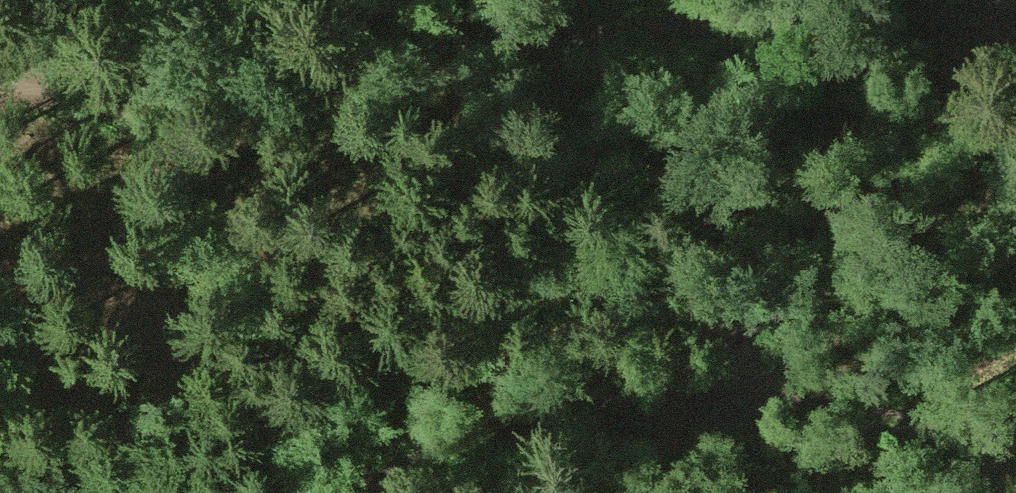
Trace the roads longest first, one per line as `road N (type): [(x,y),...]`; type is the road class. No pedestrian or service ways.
road 1 (track): [(952,0),(897,21),(834,30),(698,21),(568,32),(370,73),(55,86)]
road 2 (track): [(365,492),(516,415),(652,394),(1015,418)]

